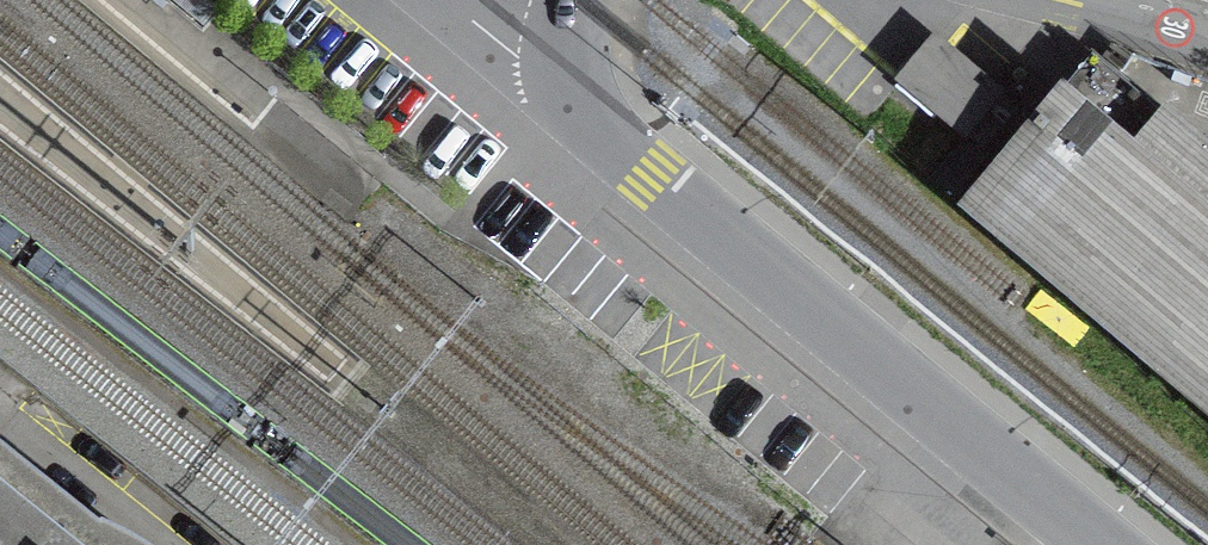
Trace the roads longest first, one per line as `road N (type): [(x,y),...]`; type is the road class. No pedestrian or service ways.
road 1 (tertiary): [(584,125),(1100,544)]
road 2 (residential): [(433,0),(584,125)]
road 3 (tertiary): [(583,0),(568,60),(584,125)]
road 4 (residential): [(1094,0),(1207,38)]

